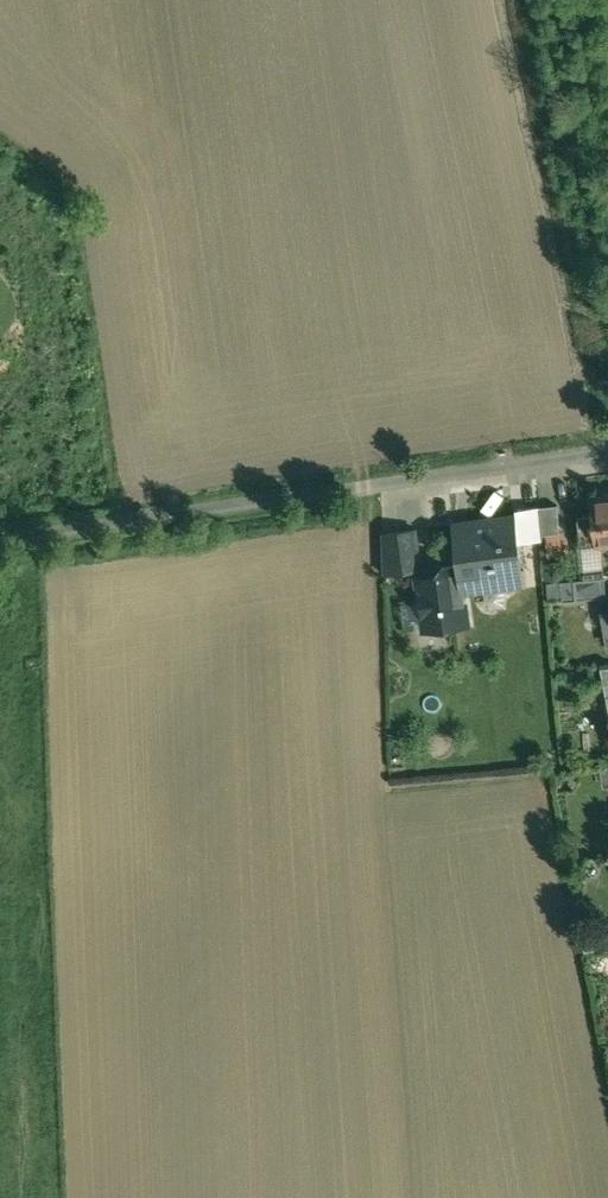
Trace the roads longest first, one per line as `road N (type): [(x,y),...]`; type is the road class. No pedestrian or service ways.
road 1 (residential): [(0,544),(607,451)]

